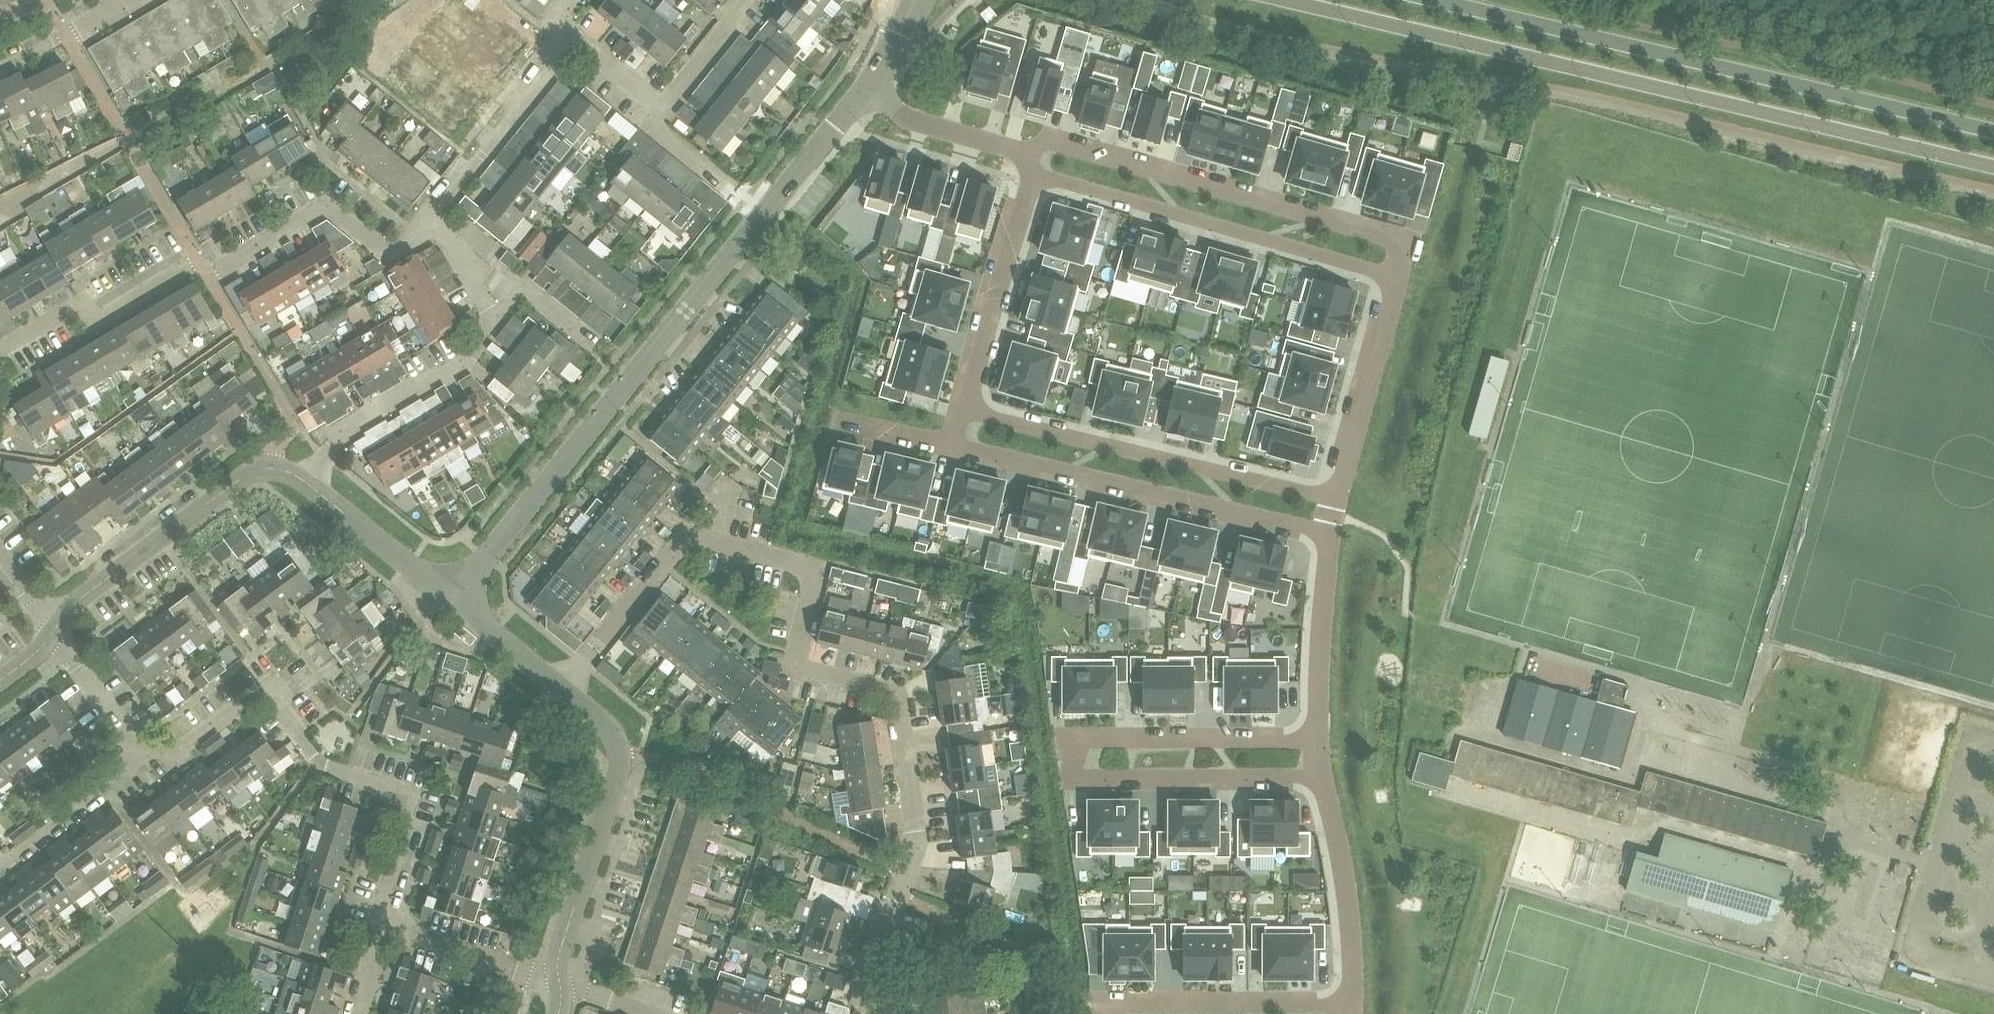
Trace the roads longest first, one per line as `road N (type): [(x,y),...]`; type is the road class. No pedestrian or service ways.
road 1 (residential): [(876,1013),(868,984),(917,836),(902,710),(888,690),(801,663),(811,573),(696,538),(680,546),(564,690)]
road 2 (secondary): [(1274,0),(1993,168)]
road 3 (unclassified): [(456,603),(863,98)]
road 4 (secondary): [(1993,132),(1422,0)]
road 5 (residential): [(1318,741),(1072,741),(1075,779),(1323,780)]
road 6 (residential): [(0,352),(82,305),(103,318),(184,271),(228,265),(319,213),(335,214),(389,255),(435,228)]
road 7 (residential): [(375,925),(413,807),(406,788),(330,765),(266,693),(168,759),(143,760)]
road 8 (residential): [(1394,276),(1405,236),(1073,139),(1043,151)]
road 9 (residential): [(955,443),(1327,535)]
road 10 (residential): [(1337,496),(965,409)]
road 11 (residential): [(1035,176),(1394,276)]
road 12 (unclassified): [(557,978),(622,755),(608,725),(564,690)]
road 13 (unclassified): [(56,624),(245,476),(279,468),(306,482)]
road 14 (residential): [(306,482),(343,437),(462,364),(496,324)]
road 15 (residential): [(1349,1002),(1114,1004),(1110,1013)]
road 16 (residential): [(1035,176),(965,409)]
road 17 (residential): [(435,228),(441,208),(576,41)]
road 18 (residential): [(1337,496),(1394,276)]
road 19 (residential): [(1323,780),(1347,927),(1349,1002)]
road 20 (residential): [(1327,535),(1318,741)]
road 21 (unclassified): [(456,603),(306,482)]
road 22 (residential): [(557,978),(375,925)]
road 23 (residential): [(863,98),(1043,151)]
road 24 (residential): [(0,866),(143,760)]
road 25 (residential): [(143,760),(46,641)]
road 26 (residential): [(0,68),(126,0)]
road 27 (unclassified): [(564,690),(456,603)]
road 28 (residential): [(662,108),(742,0)]
road 29 (residential): [(588,340),(525,294),(496,324)]

